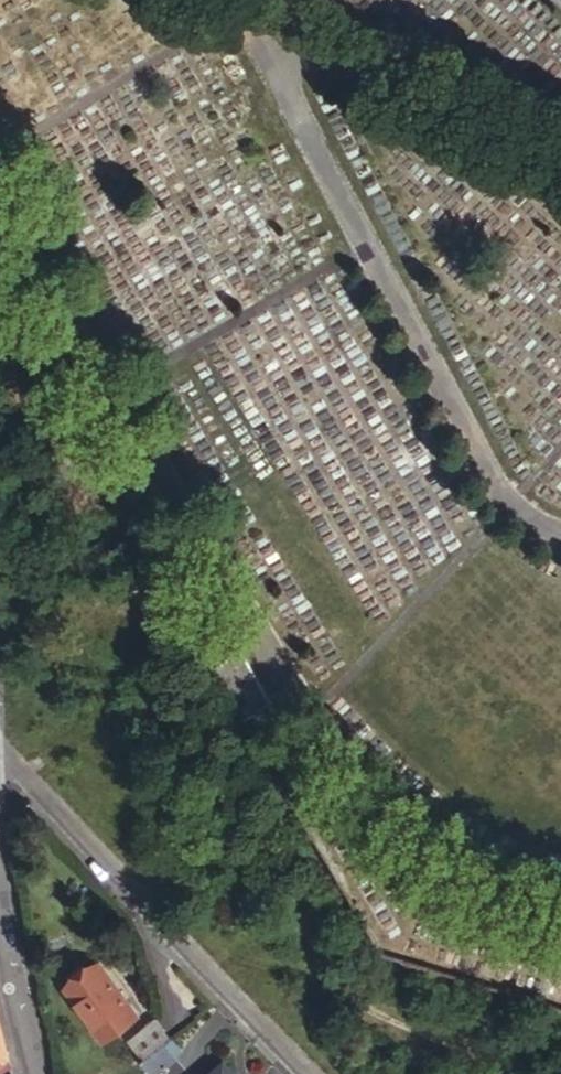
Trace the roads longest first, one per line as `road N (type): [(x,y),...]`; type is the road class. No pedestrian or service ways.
road 1 (residential): [(0,805),(24,800),(292,1073)]
road 2 (residential): [(0,947),(29,1073)]

